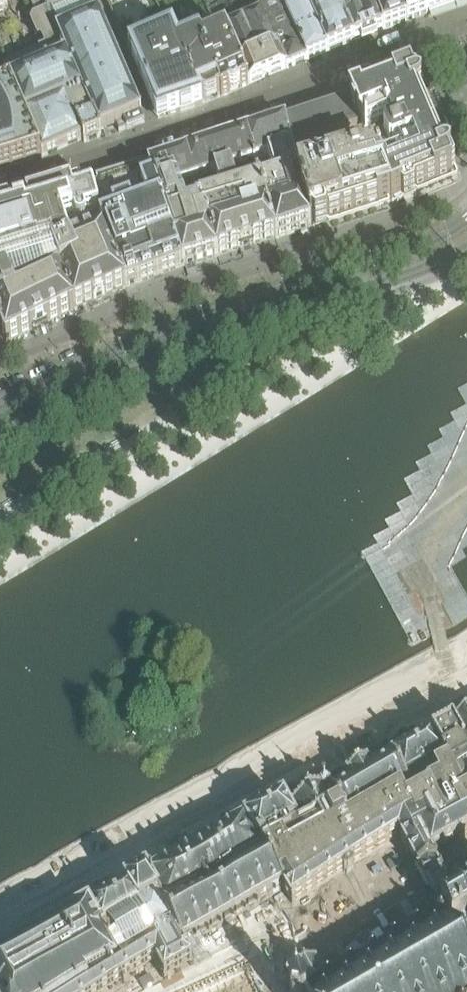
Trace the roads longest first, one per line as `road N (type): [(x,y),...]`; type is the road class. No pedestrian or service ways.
road 1 (tertiary): [(0,435),(201,342),(466,245)]
road 2 (tertiary): [(466,220),(429,243),(147,342),(0,407)]
road 3 (residential): [(466,23),(0,186)]

